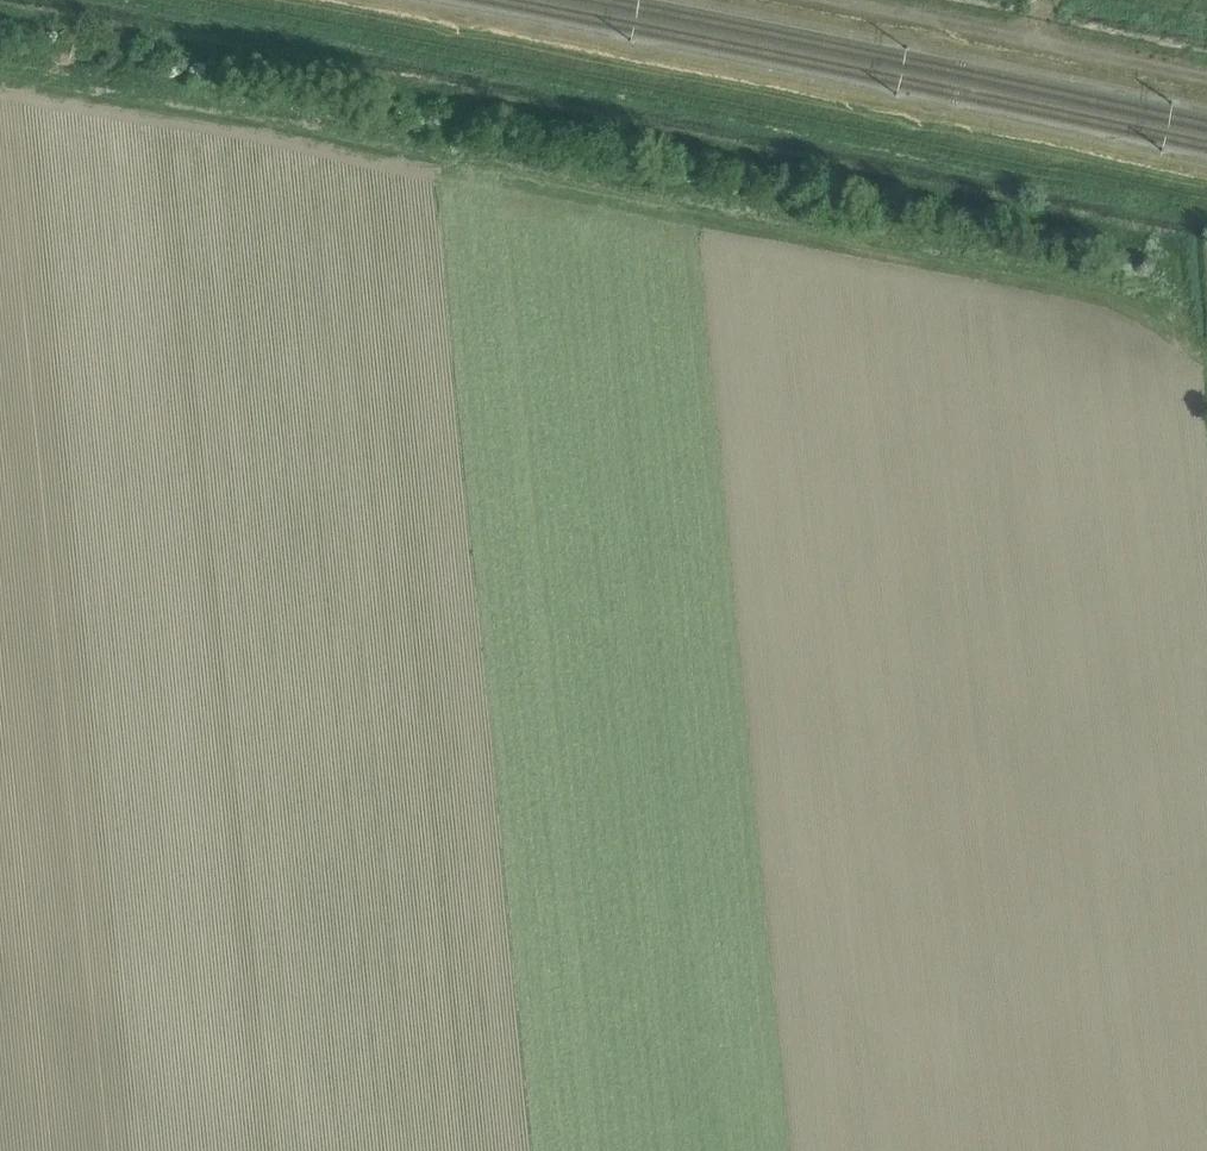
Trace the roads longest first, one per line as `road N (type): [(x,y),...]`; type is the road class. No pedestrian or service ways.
road 1 (track): [(831,0),(1206,79)]

